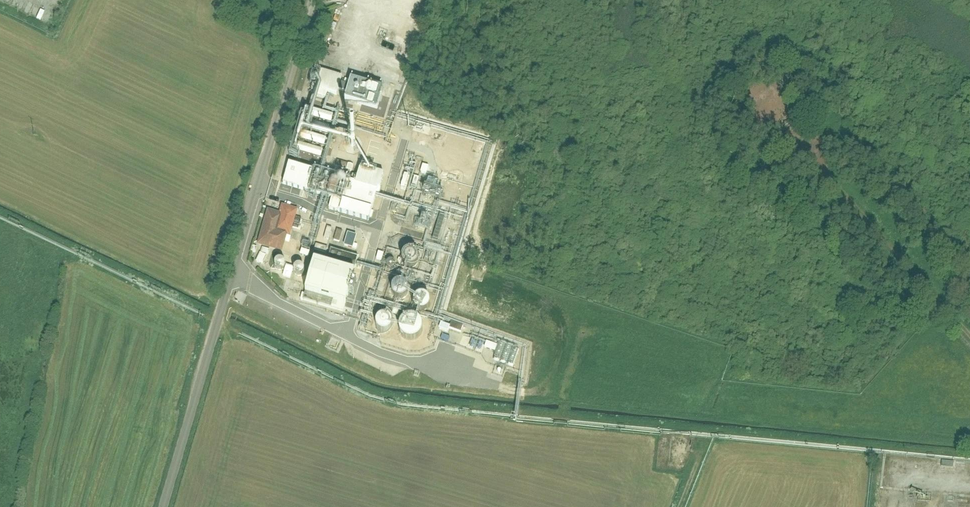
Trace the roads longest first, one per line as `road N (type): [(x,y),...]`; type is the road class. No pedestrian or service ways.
road 1 (track): [(969,456),(389,394),(204,310)]
road 2 (unclassified): [(313,0),(164,506)]
road 3 (track): [(969,338),(816,170)]

